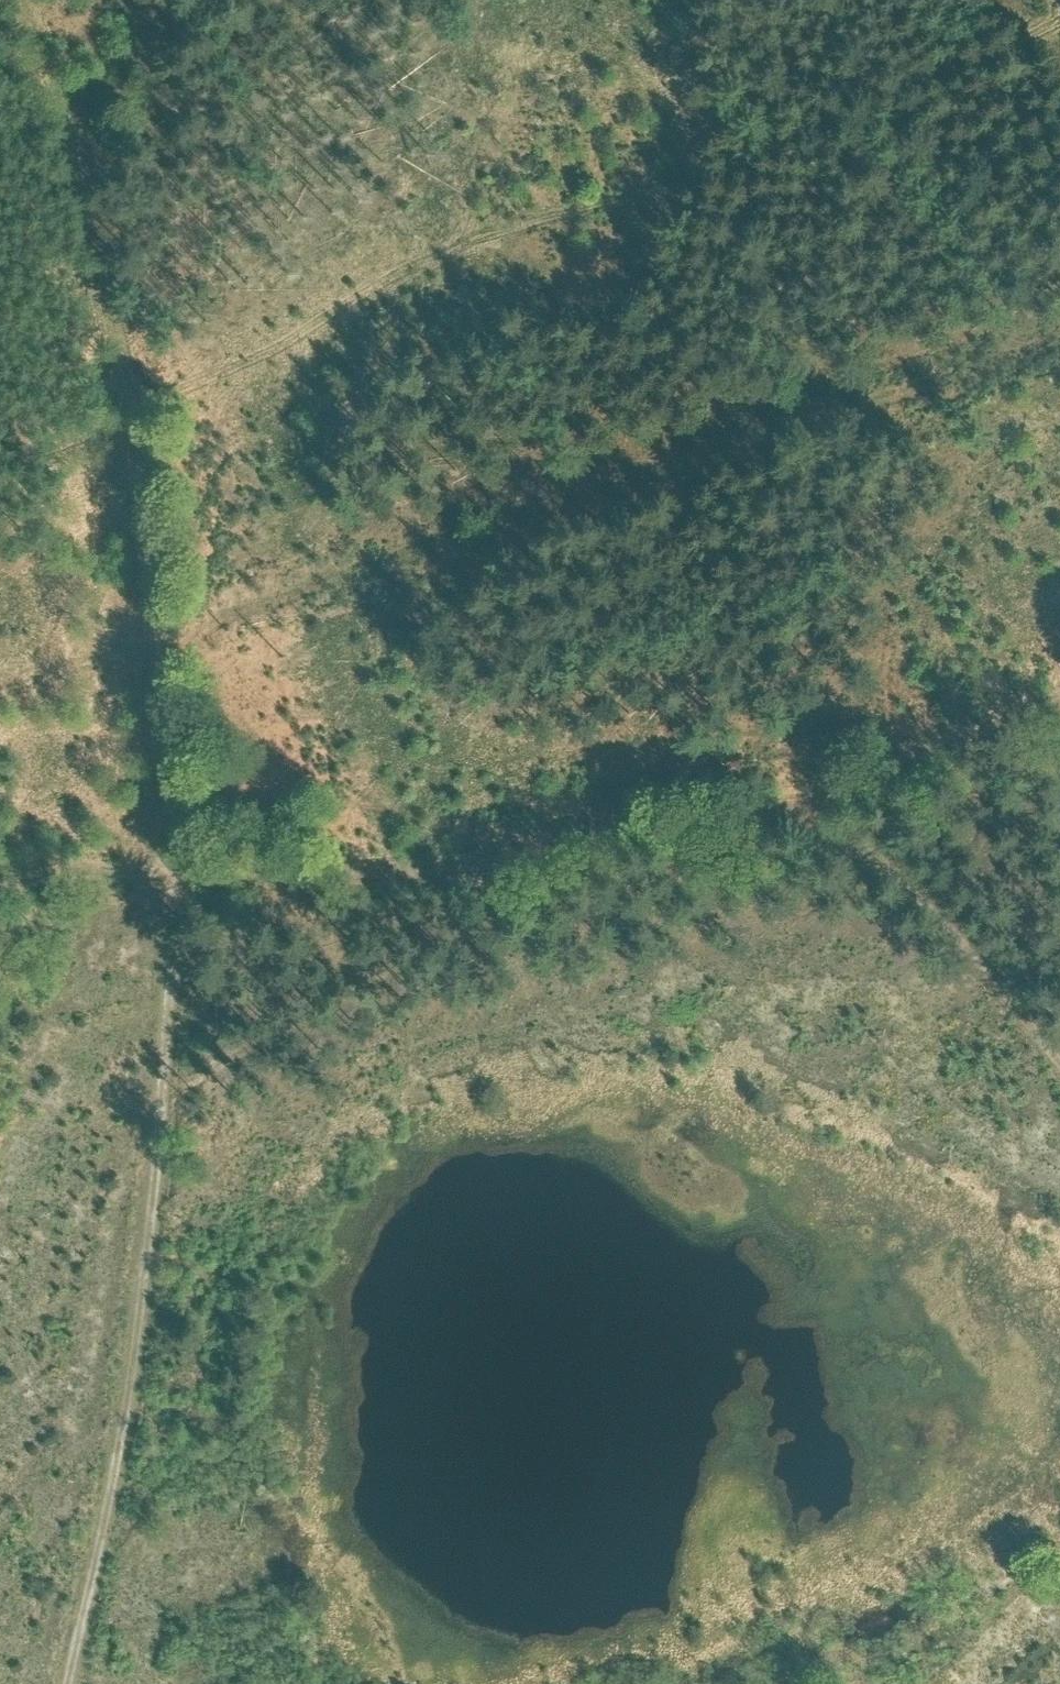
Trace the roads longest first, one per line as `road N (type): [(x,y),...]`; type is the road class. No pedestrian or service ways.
road 1 (track): [(66,1683),(108,1513),(138,1332),(168,1055),(176,873),(342,875),(506,865),(814,800),(841,829),(893,853),(943,892),(1009,961),(1059,1039)]
road 2 (track): [(0,885),(53,871),(176,873),(168,636),(116,339),(12,0)]
road 3 (track): [(814,800),(1059,692)]

